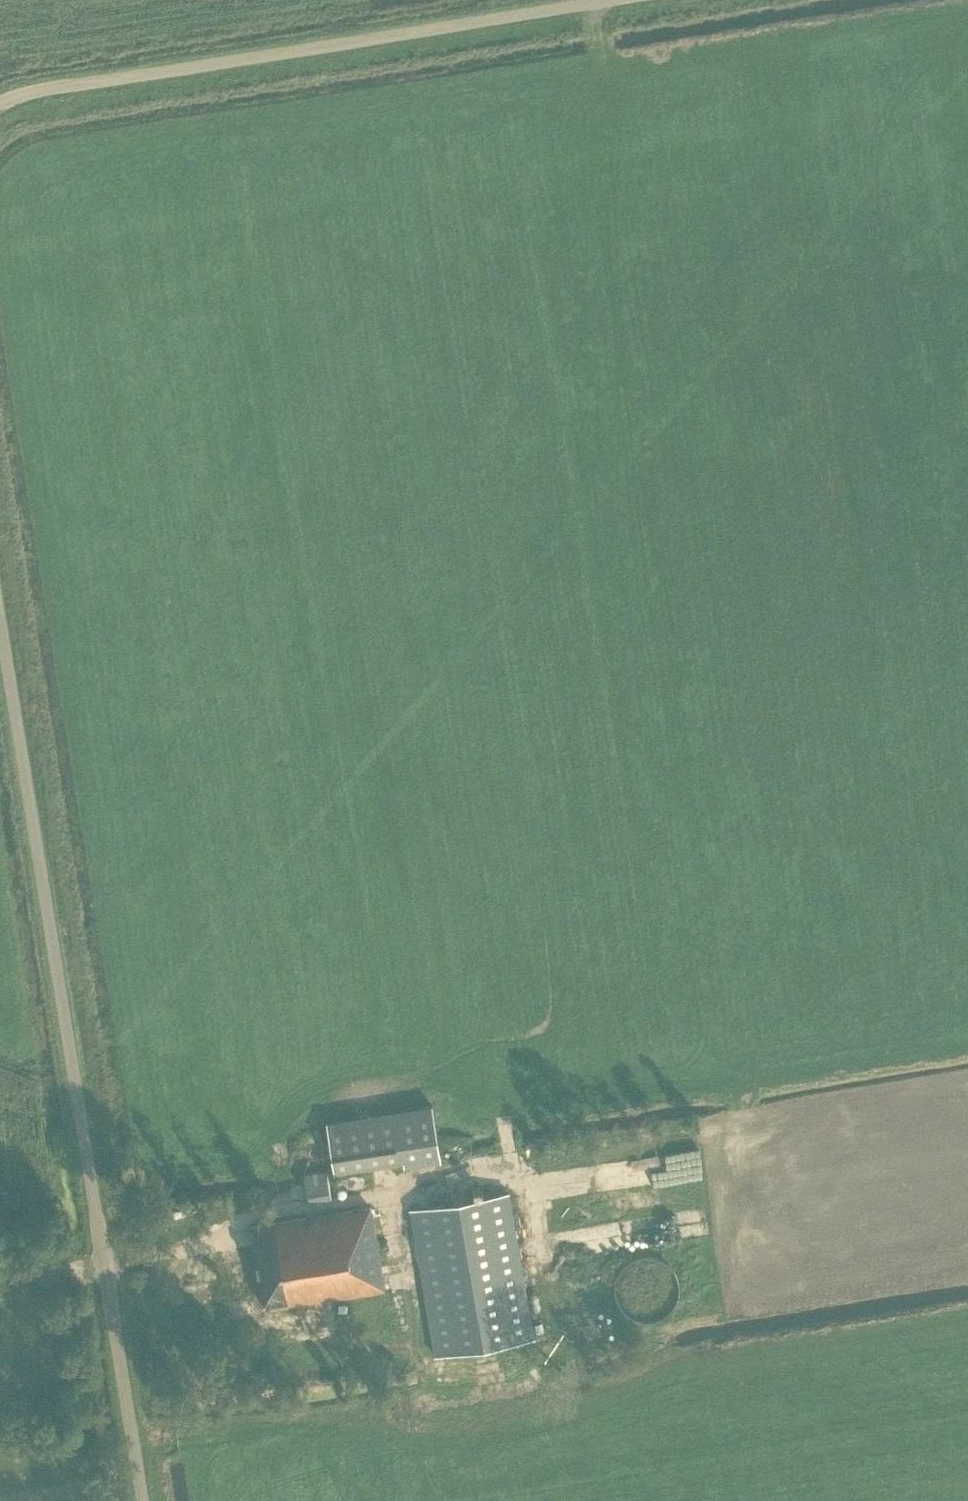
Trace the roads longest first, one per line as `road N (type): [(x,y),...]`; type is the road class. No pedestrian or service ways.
road 1 (unclassified): [(142,1500),(0,624)]
road 2 (unclassified): [(0,103),(34,91),(604,0)]

